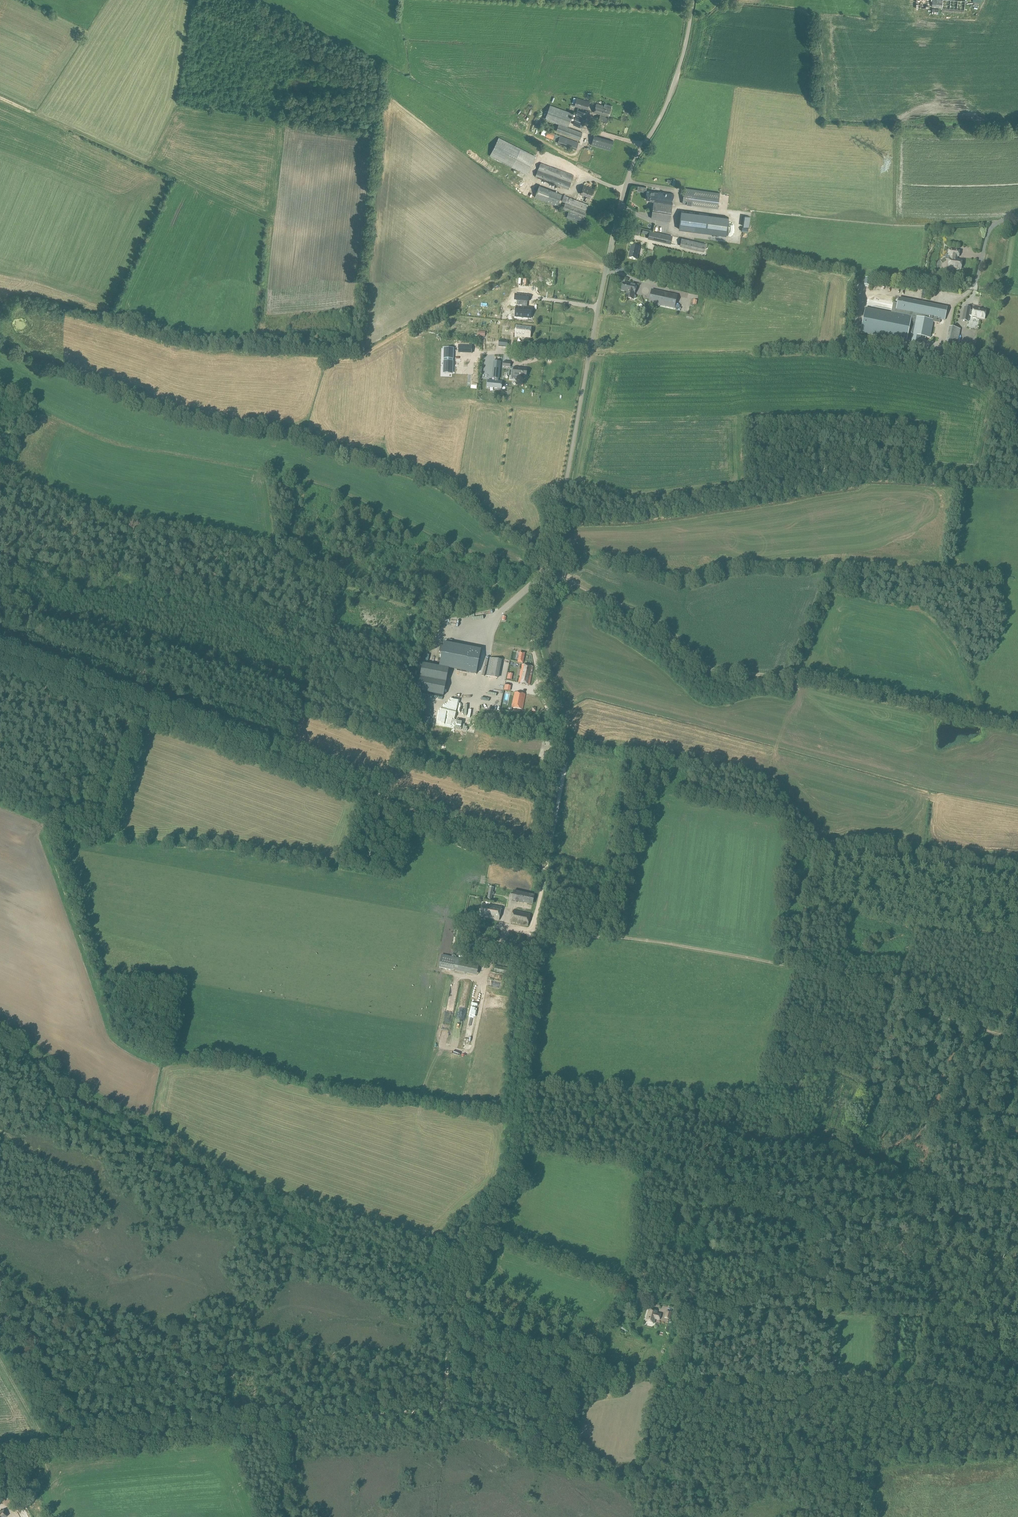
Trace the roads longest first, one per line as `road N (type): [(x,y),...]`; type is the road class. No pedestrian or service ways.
road 1 (track): [(549,710),(565,758),(532,926),(510,1146),(505,1179),(452,1295),(441,1409),(0,1447)]
road 2 (unclassified): [(548,569),(624,191),(676,78),(693,0)]
road 3 (track): [(0,656),(414,808),(519,853),(544,873)]
road 4 (track): [(1017,729),(710,669),(645,616),(548,569)]
road 5 (track): [(532,926),(807,969),(1017,1039)]
road 6 (track): [(253,365),(353,360),(619,211)]
road 7 (track): [(0,98),(266,220)]
road 8 (track): [(1017,1323),(853,1315),(860,1214)]
road 9 (track): [(623,1308),(537,1438),(441,1409)]
road 10 (track): [(1017,1250),(822,1205)]
road 11 (track): [(769,347),(590,350)]
road 12 (unclassified): [(548,569),(532,646),(549,710)]
road 13 (track): [(822,1205),(681,1176)]

